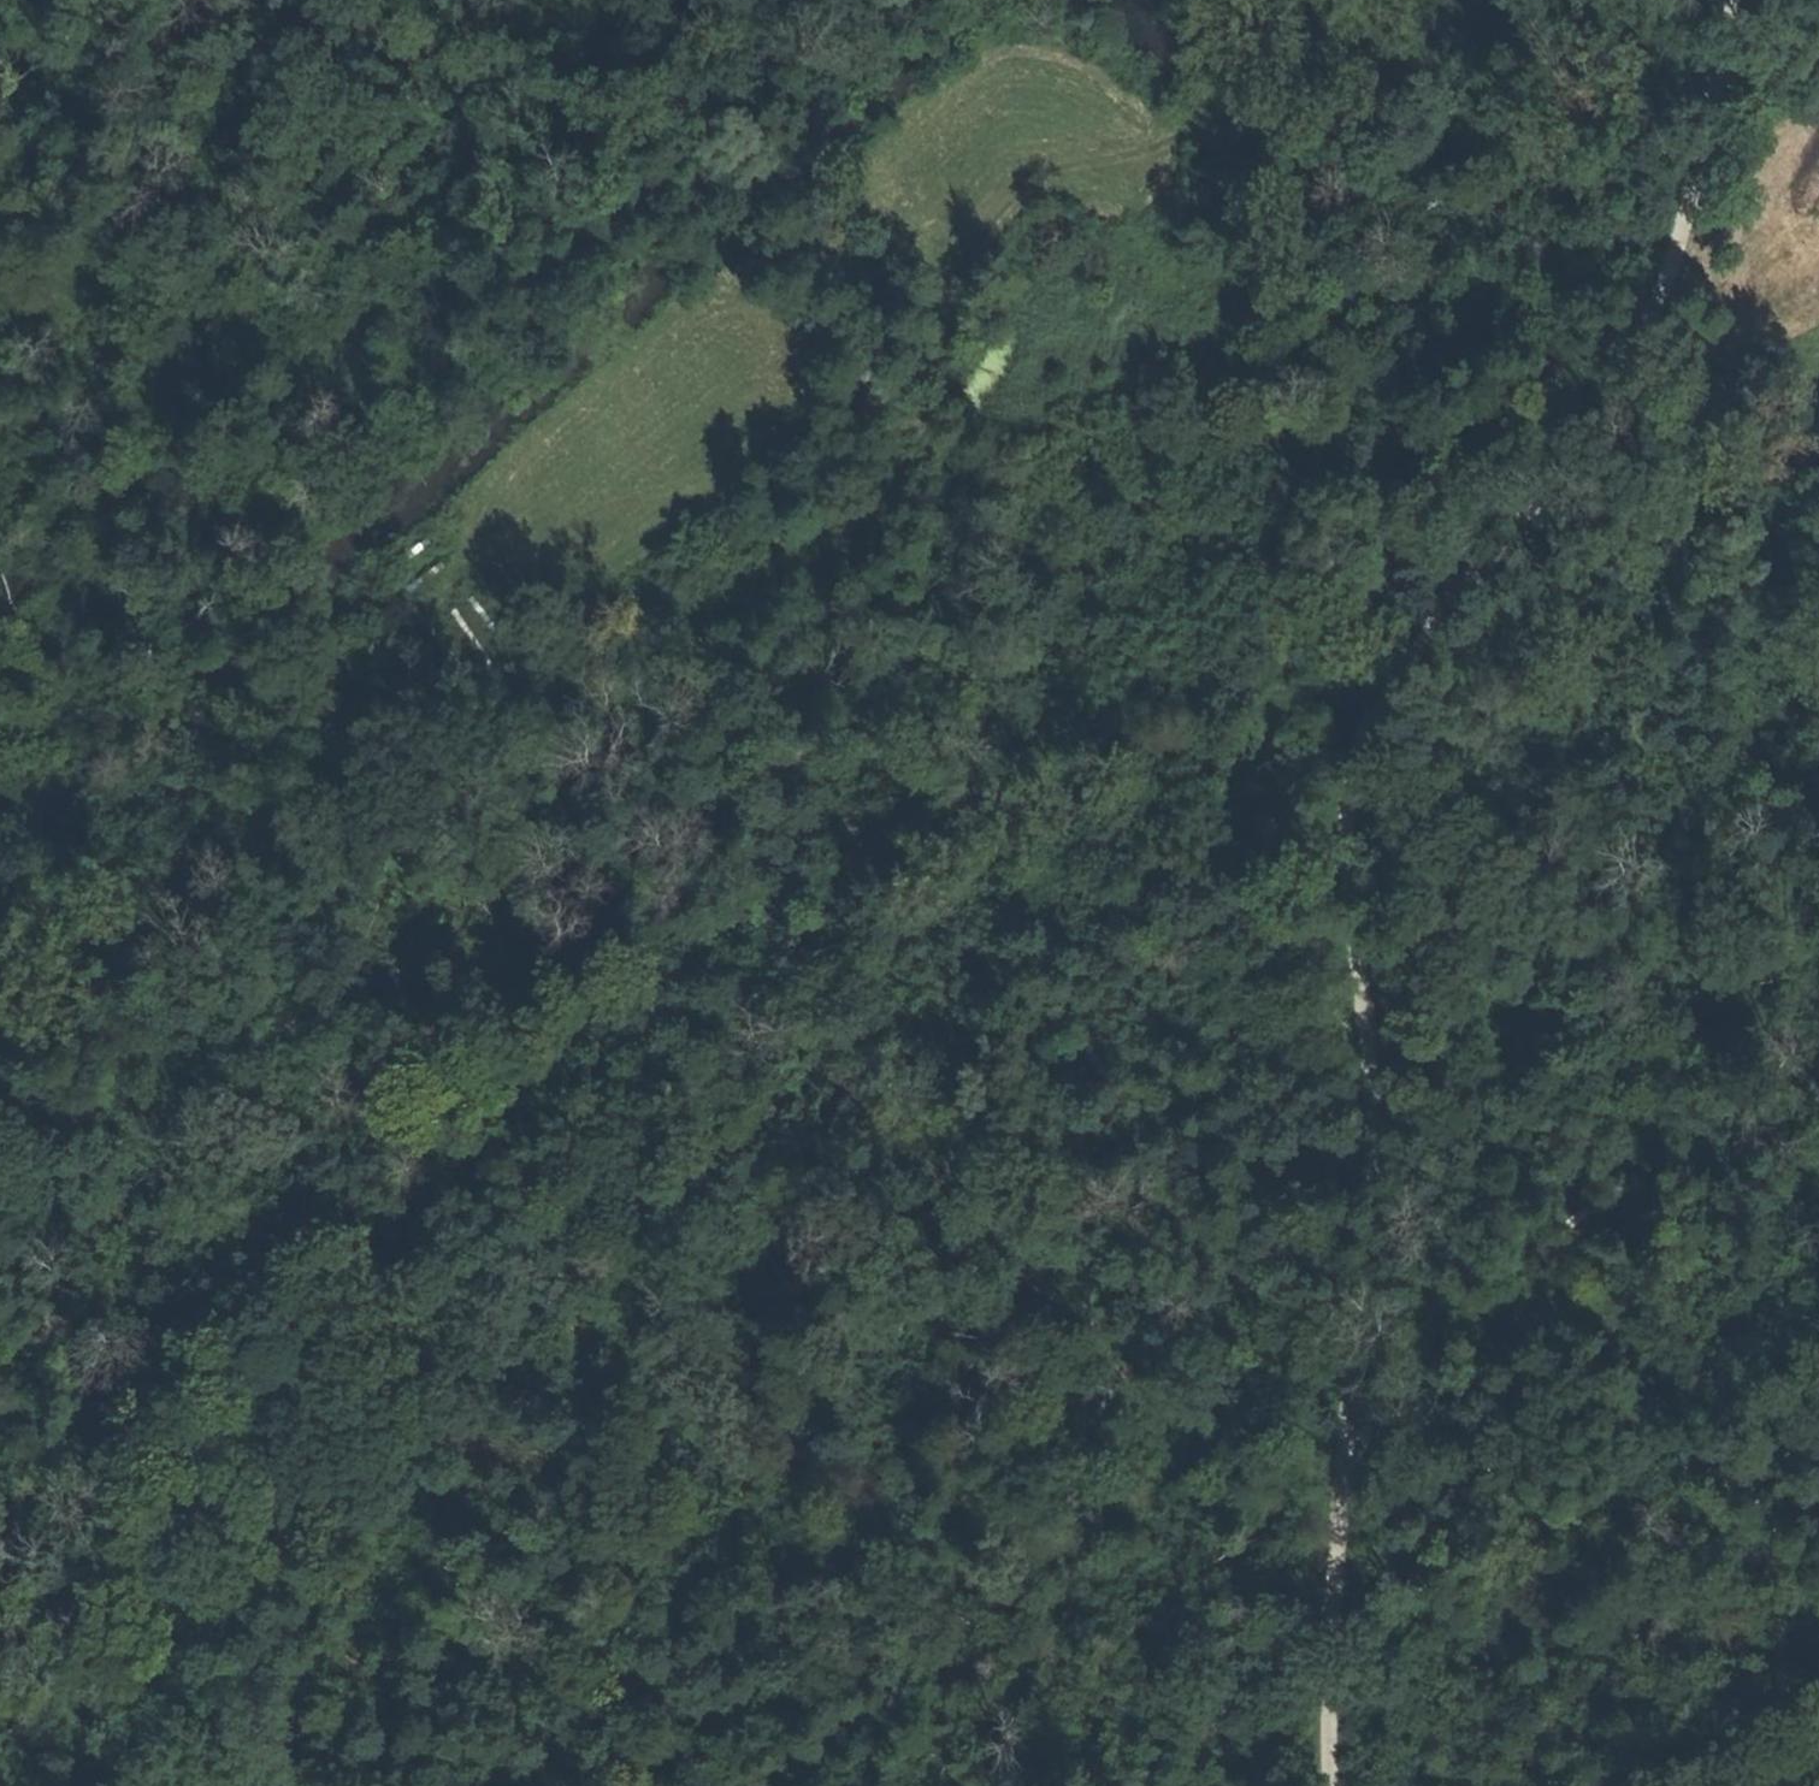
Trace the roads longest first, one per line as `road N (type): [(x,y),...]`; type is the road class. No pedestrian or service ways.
road 1 (track): [(1331,1785),(1351,1373),(1375,1152),(1351,915),(1353,778),(1375,711),(1471,566),(1599,431),(1664,294),(1740,0)]

